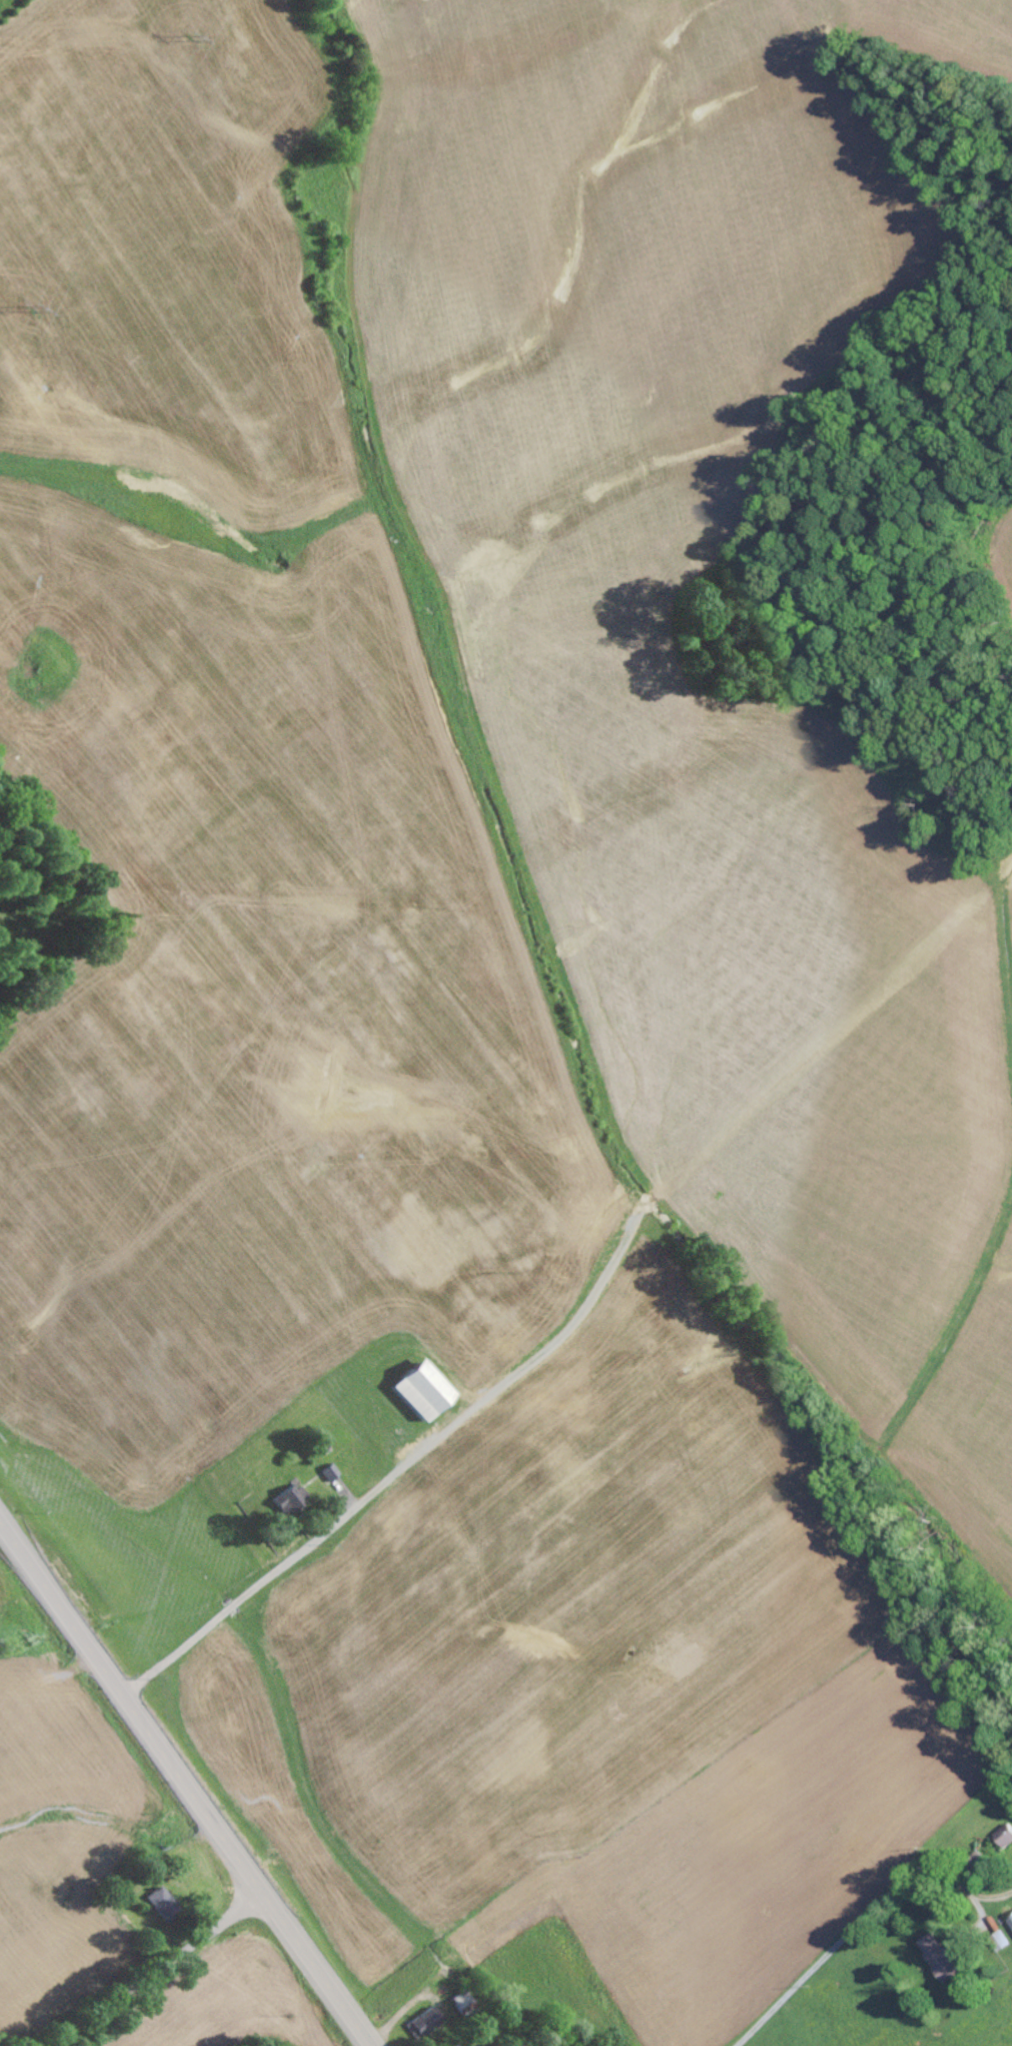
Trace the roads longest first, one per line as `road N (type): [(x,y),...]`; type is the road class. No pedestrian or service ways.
road 1 (trunk): [(370,2045),(0,1523)]
road 2 (residential): [(54,2045),(265,1898)]

